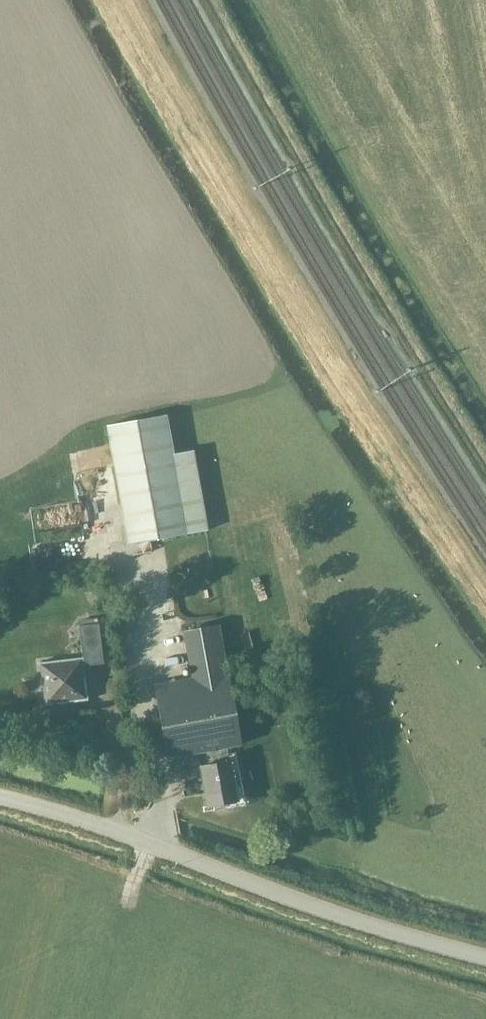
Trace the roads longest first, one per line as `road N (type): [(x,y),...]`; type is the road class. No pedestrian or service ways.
road 1 (unclassified): [(485,952),(0,800)]

